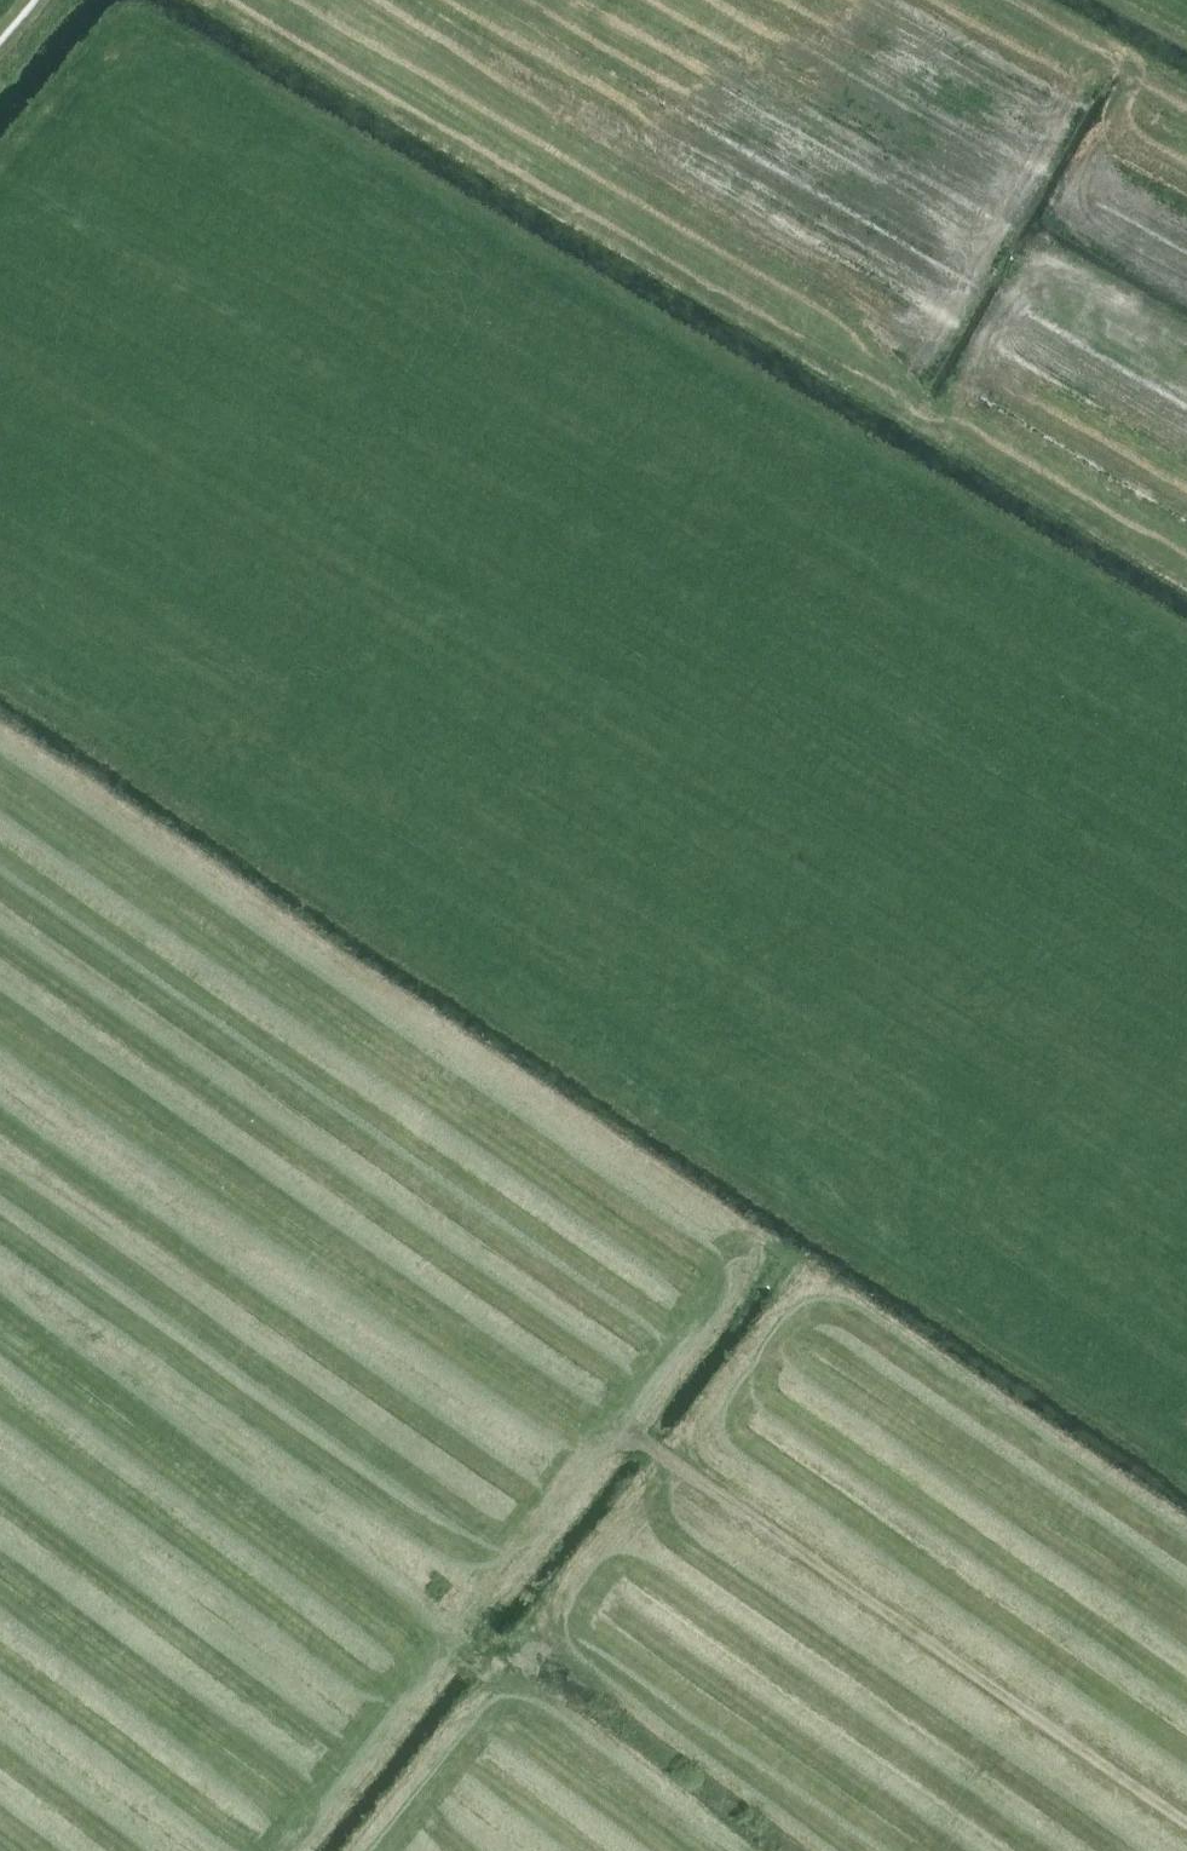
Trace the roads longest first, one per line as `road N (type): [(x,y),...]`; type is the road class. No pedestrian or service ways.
road 1 (track): [(1186,1825),(622,1436),(594,1443),(297,1840)]

